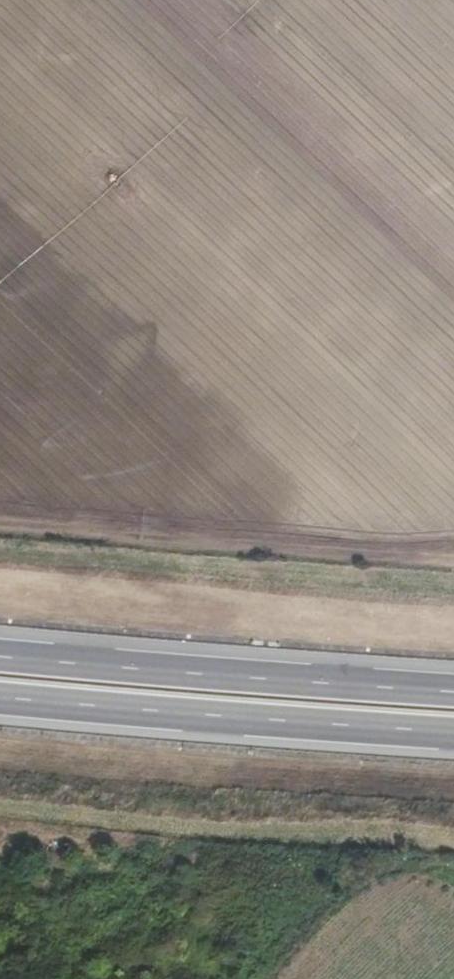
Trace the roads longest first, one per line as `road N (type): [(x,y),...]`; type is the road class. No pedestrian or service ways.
road 1 (motorway): [(453,694),(0,661)]
road 2 (motorway): [(0,702),(453,735)]

